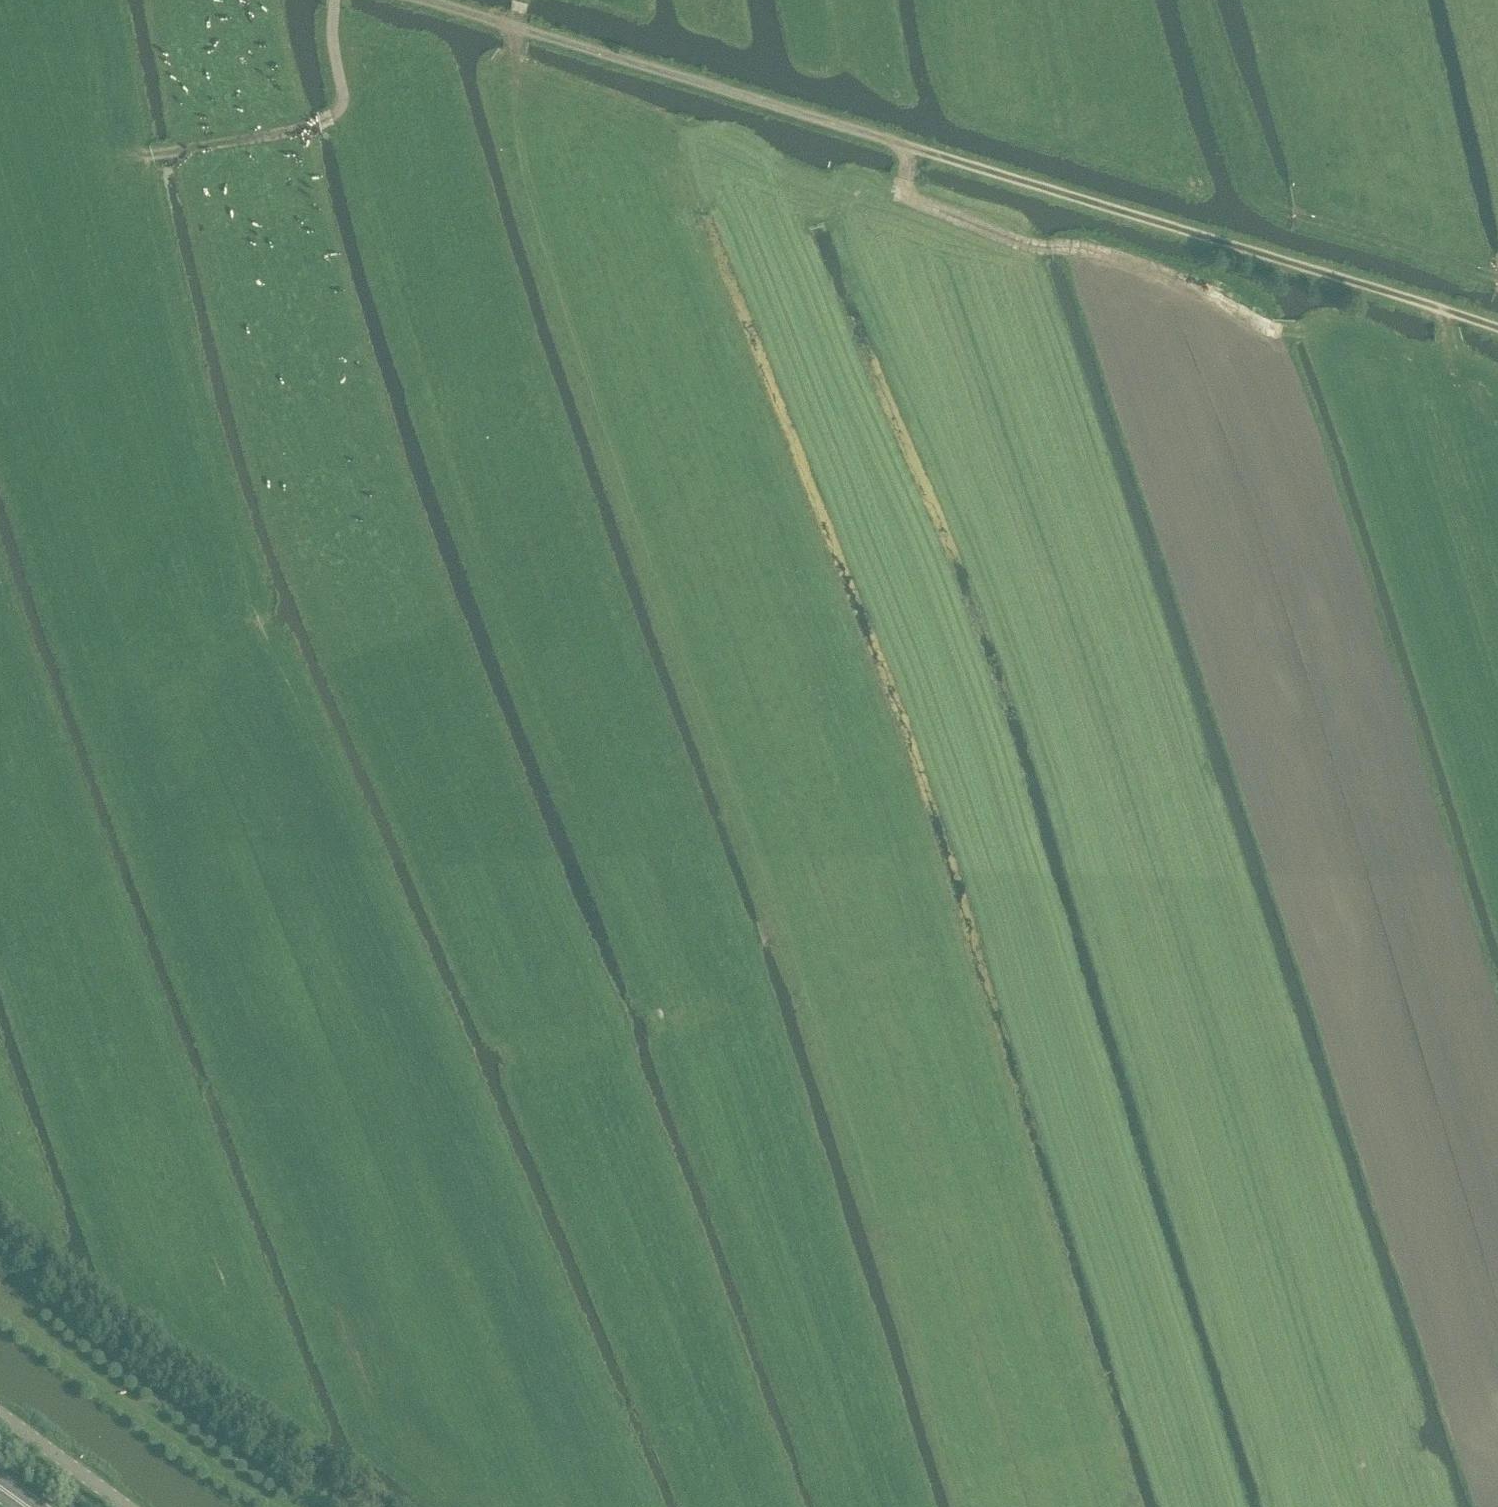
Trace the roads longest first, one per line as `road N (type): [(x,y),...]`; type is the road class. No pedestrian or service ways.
road 1 (track): [(1497,329),(907,147)]
road 2 (track): [(907,147),(420,0)]
road 3 (track): [(1294,334),(1268,329),(1196,284),(1080,249),(1038,248),(901,195),(907,147)]
road 4 (track): [(445,443),(419,373),(357,129),(341,110)]
road 5 (track): [(142,158),(324,125),(341,110),(335,0)]
road 6 (unclassified): [(128,1506),(0,1414)]

